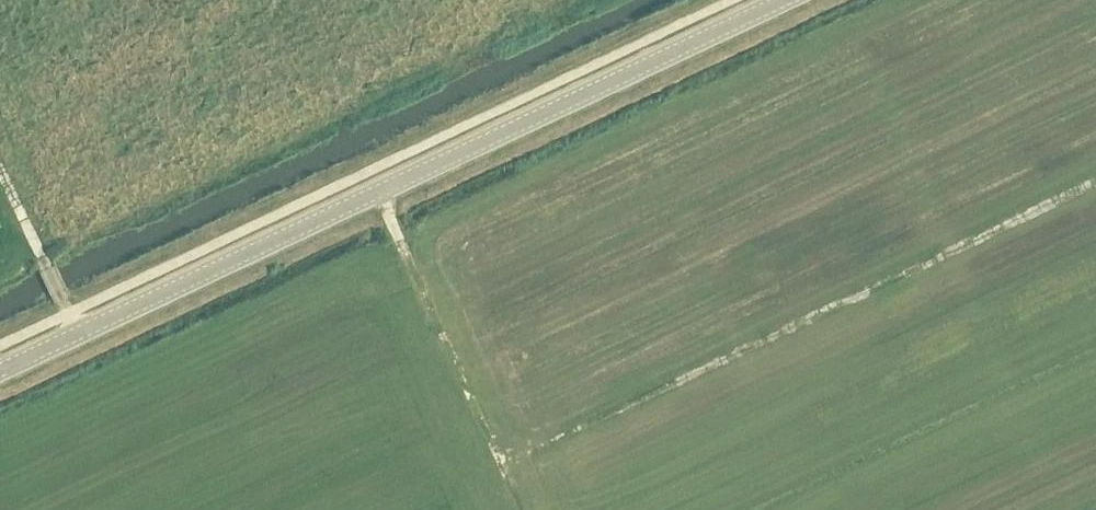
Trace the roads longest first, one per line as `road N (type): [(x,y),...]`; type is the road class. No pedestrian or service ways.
road 1 (tertiary): [(0,370),(782,0)]
road 2 (track): [(500,466),(1095,182)]
road 3 (track): [(375,193),(520,509)]

